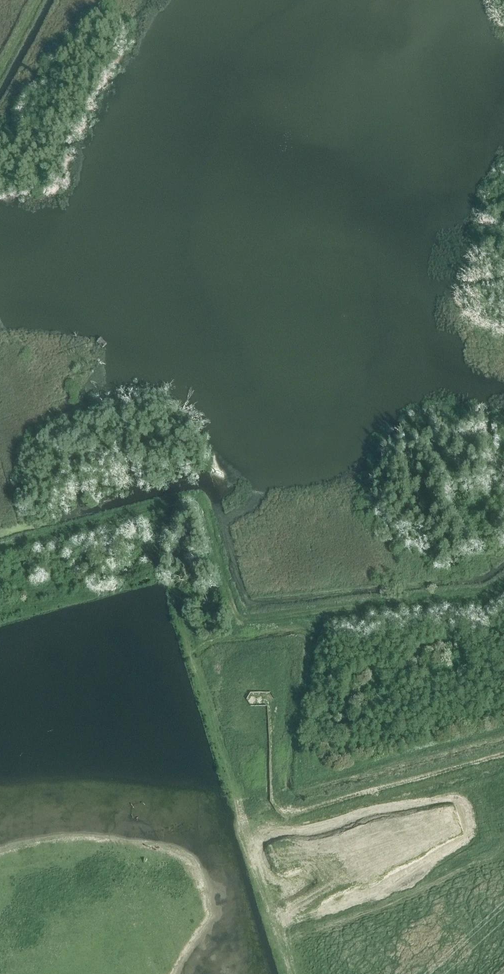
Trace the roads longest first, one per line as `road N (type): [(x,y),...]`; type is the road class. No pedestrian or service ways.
road 1 (track): [(0,548),(199,497),(244,618),(503,583)]

